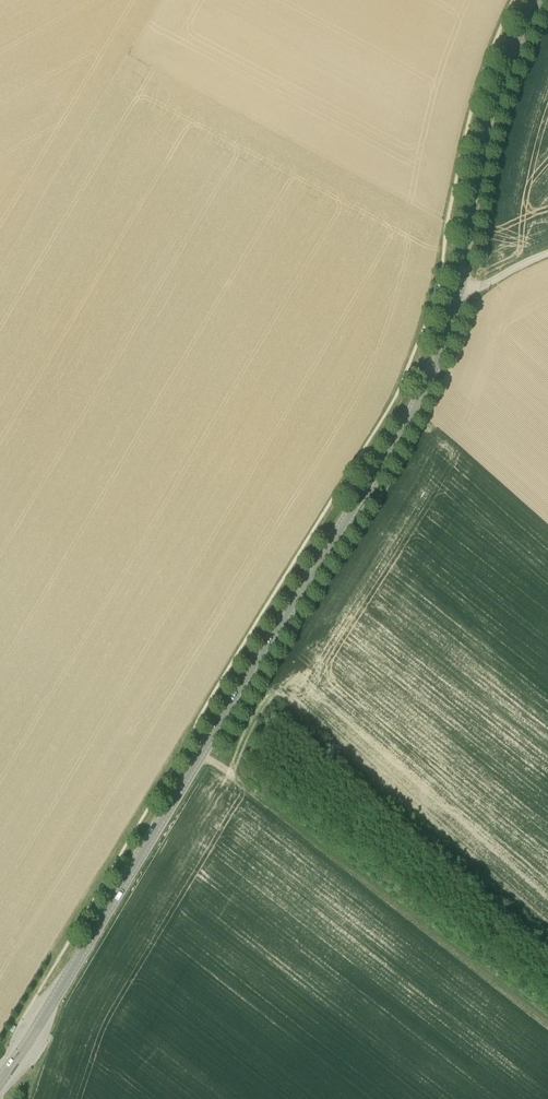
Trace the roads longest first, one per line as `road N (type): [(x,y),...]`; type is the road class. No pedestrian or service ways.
road 1 (tertiary): [(0,1081),(406,426),(459,289)]
road 2 (track): [(201,753),(547,1019)]
road 3 (tertiary): [(459,289),(488,124),(537,0)]

